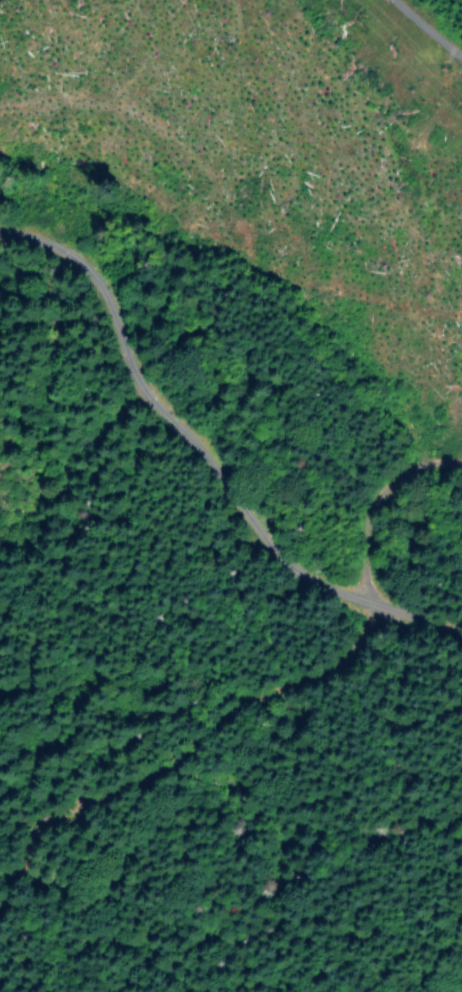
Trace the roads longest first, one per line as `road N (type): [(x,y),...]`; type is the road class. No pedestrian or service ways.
road 1 (track): [(0,224),(56,247),(106,291),(148,389),(209,444),(246,512),(288,560),(358,600),(461,631)]

